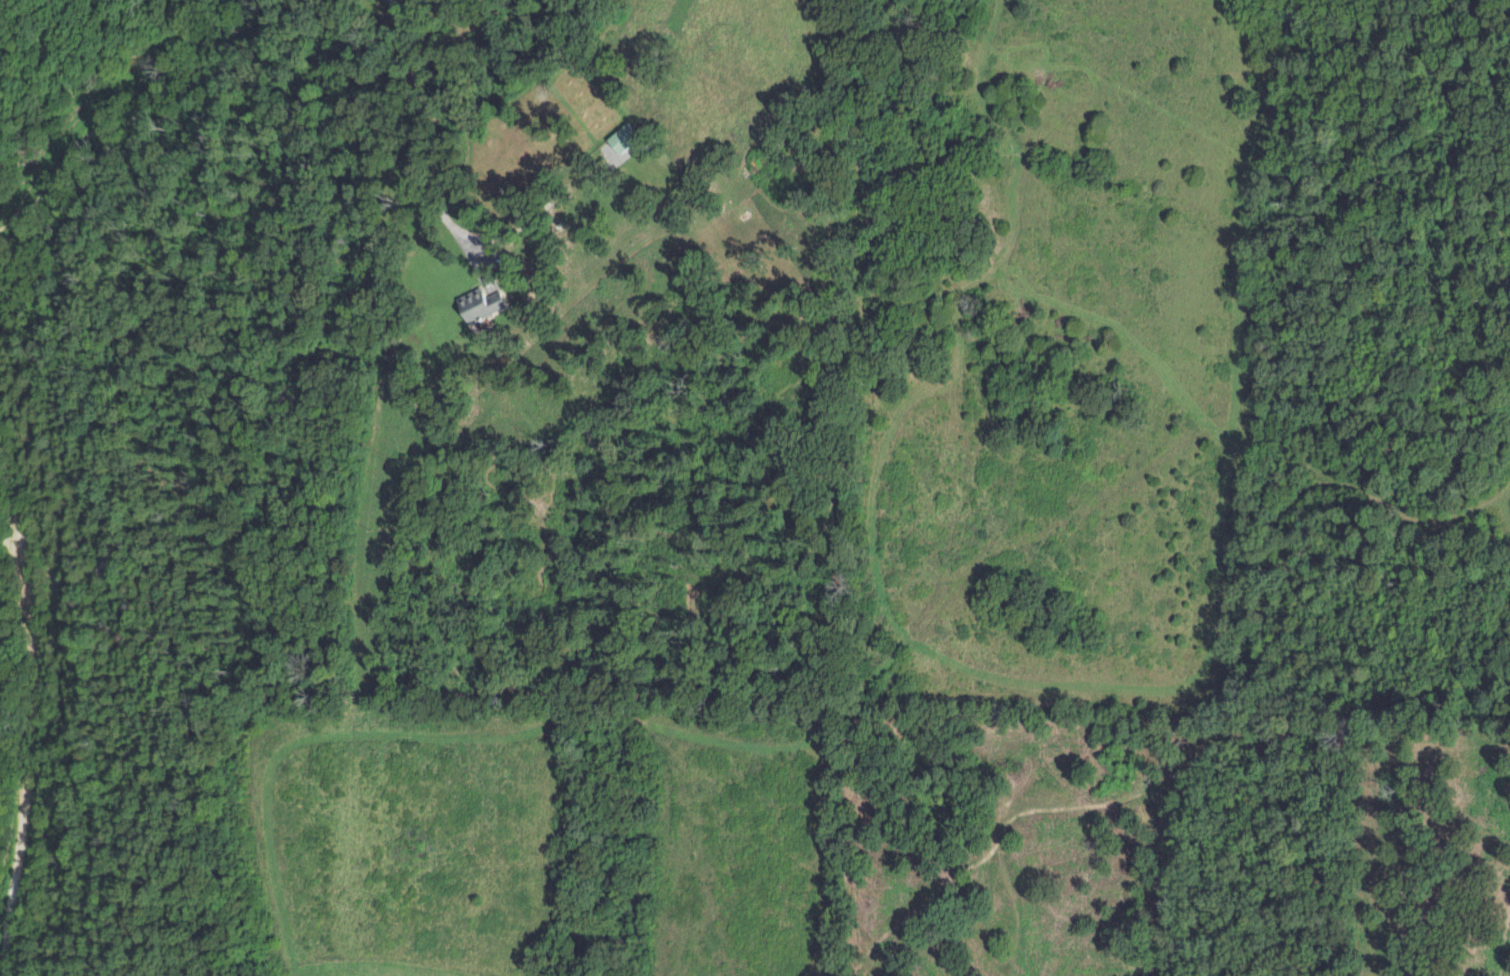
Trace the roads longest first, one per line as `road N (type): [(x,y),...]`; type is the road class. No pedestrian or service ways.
road 1 (residential): [(8,975),(35,717),(28,589),(0,396)]
road 2 (residential): [(0,316),(15,276),(228,0)]

